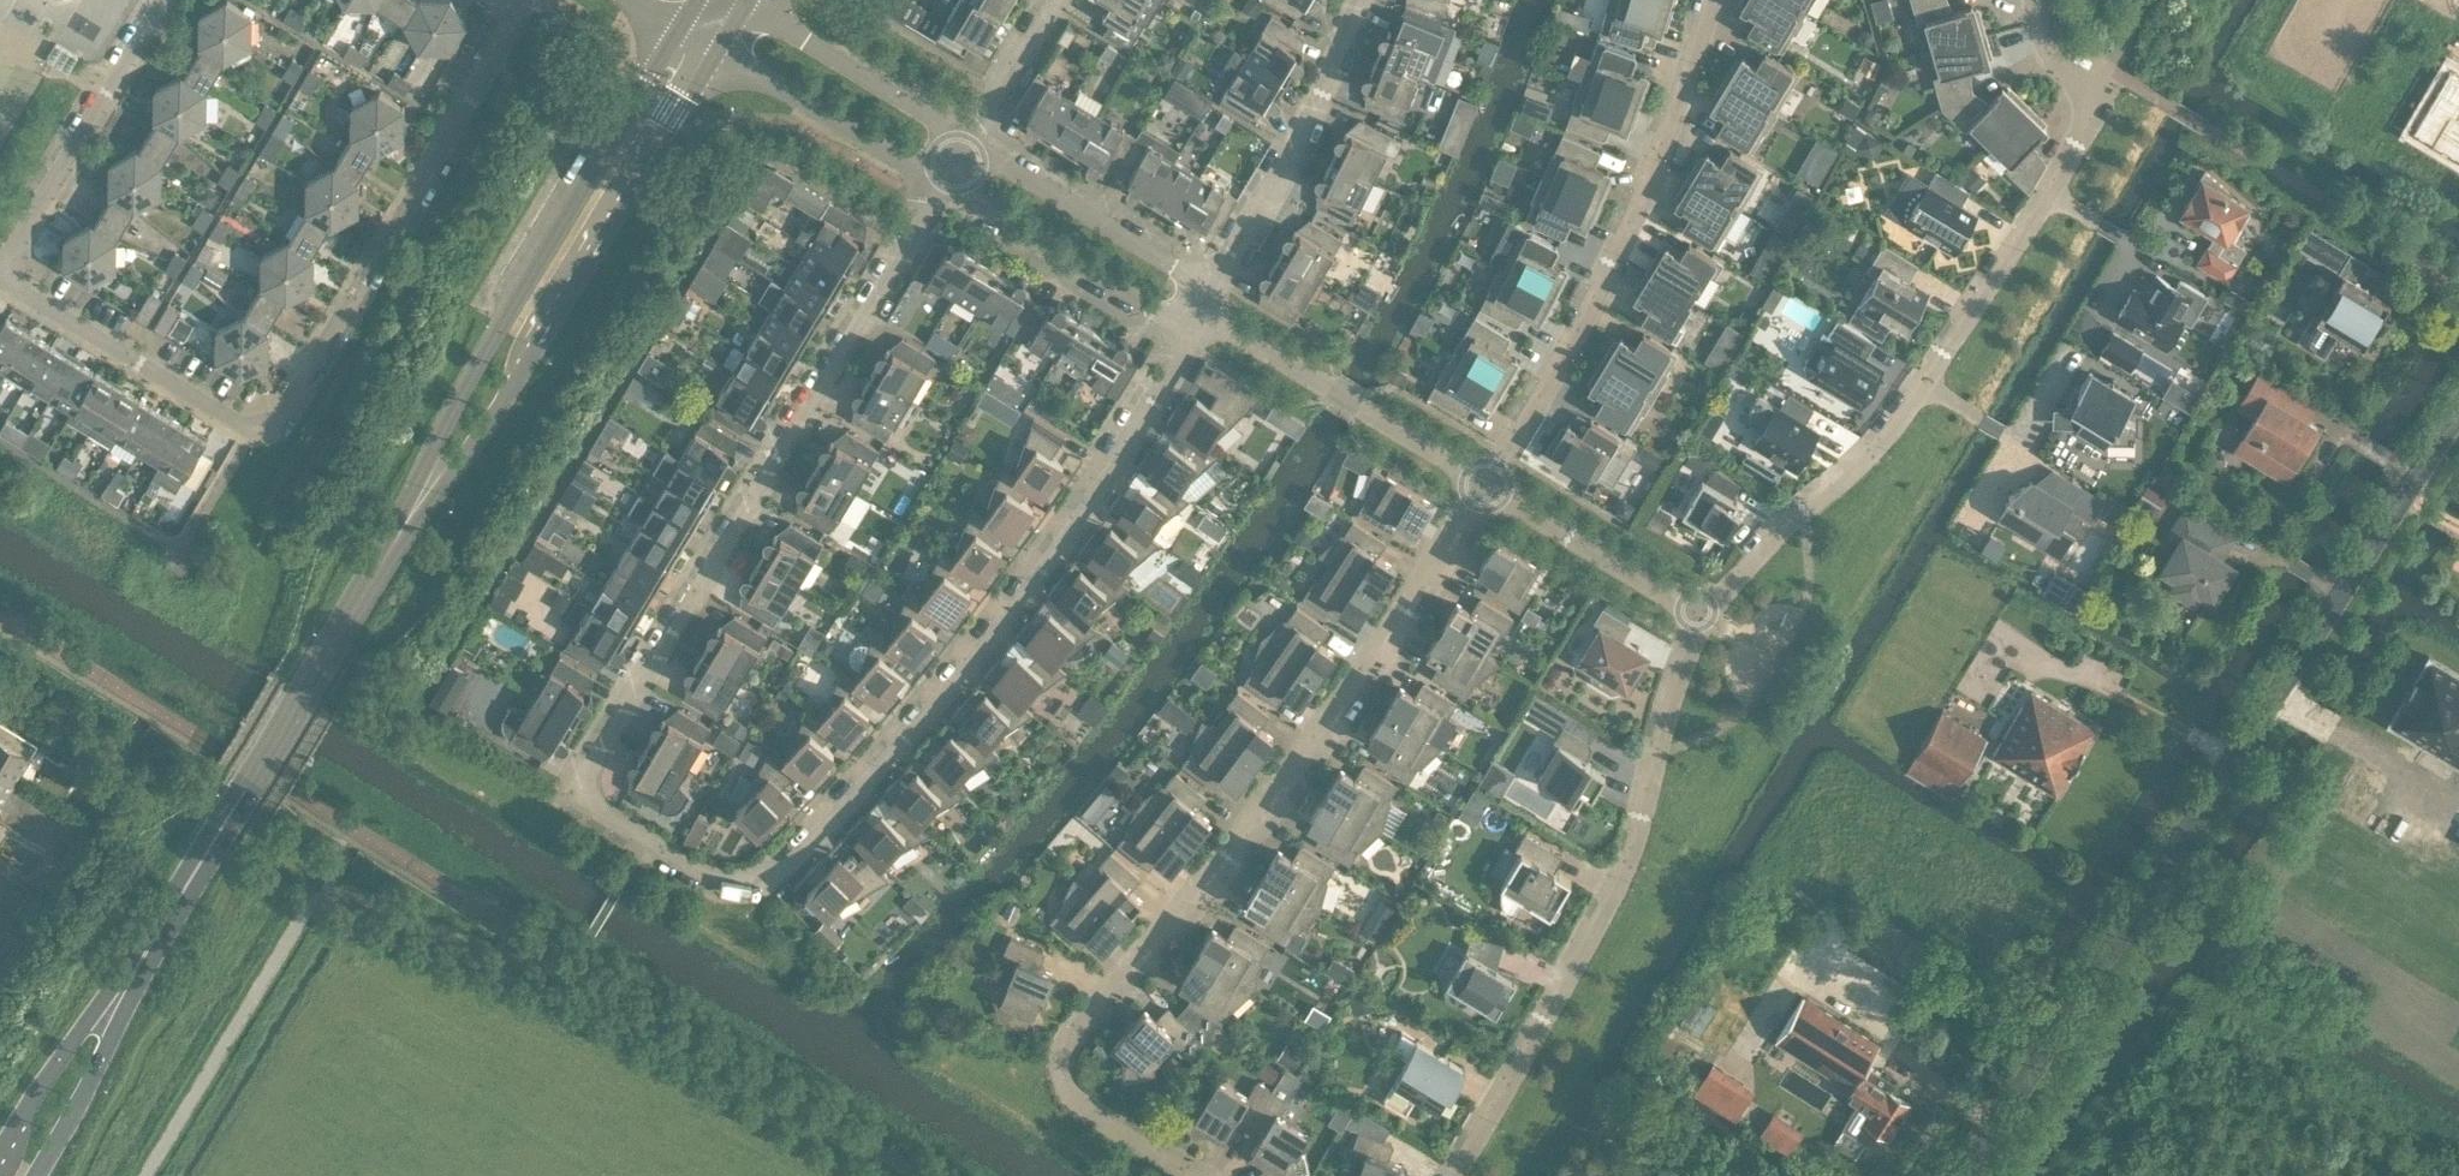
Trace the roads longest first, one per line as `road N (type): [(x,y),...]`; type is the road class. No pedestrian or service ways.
road 1 (residential): [(1202,1175),(1063,1090),(1064,1050),(1273,798),(1489,483)]
road 2 (unclassified): [(1972,1175),(2458,422)]
road 3 (residential): [(648,842),(729,887),(791,864),(908,742),(1046,570),(1199,336)]
road 4 (residential): [(514,0),(515,26),(280,417),(240,429),(0,276)]
road 5 (residential): [(1697,611),(1929,386),(2117,80),(2049,43),(2035,0)]
road 6 (residential): [(648,842),(591,809),(583,776),(947,184)]
road 7 (secondary): [(366,596),(507,400),(714,46)]
road 8 (secondary): [(683,28),(496,330),(366,596)]
road 9 (residential): [(1454,1175),(1628,877),(1697,611)]
road 10 (residential): [(1489,483),(1595,311),(1667,143),(1710,0)]
road 11 (secondary): [(176,917),(366,596)]
road 12 (residential): [(1221,291),(1362,0)]
road 13 (residential): [(0,267),(167,0)]
road 14 (secondary): [(176,917),(83,1034),(0,1161)]
road 15 (residential): [(947,184),(1199,336)]
road 16 (residential): [(1489,483),(1238,331)]
road 17 (secondary): [(40,1175),(82,1110),(176,917)]
road 18 (residential): [(1221,291),(972,139)]
road 19 (residential): [(1697,611),(1489,483)]
road 20 (residential): [(714,46),(910,163)]
road 21 (residential): [(937,119),(746,0)]
road 22 (residential): [(972,139),(1055,0)]

